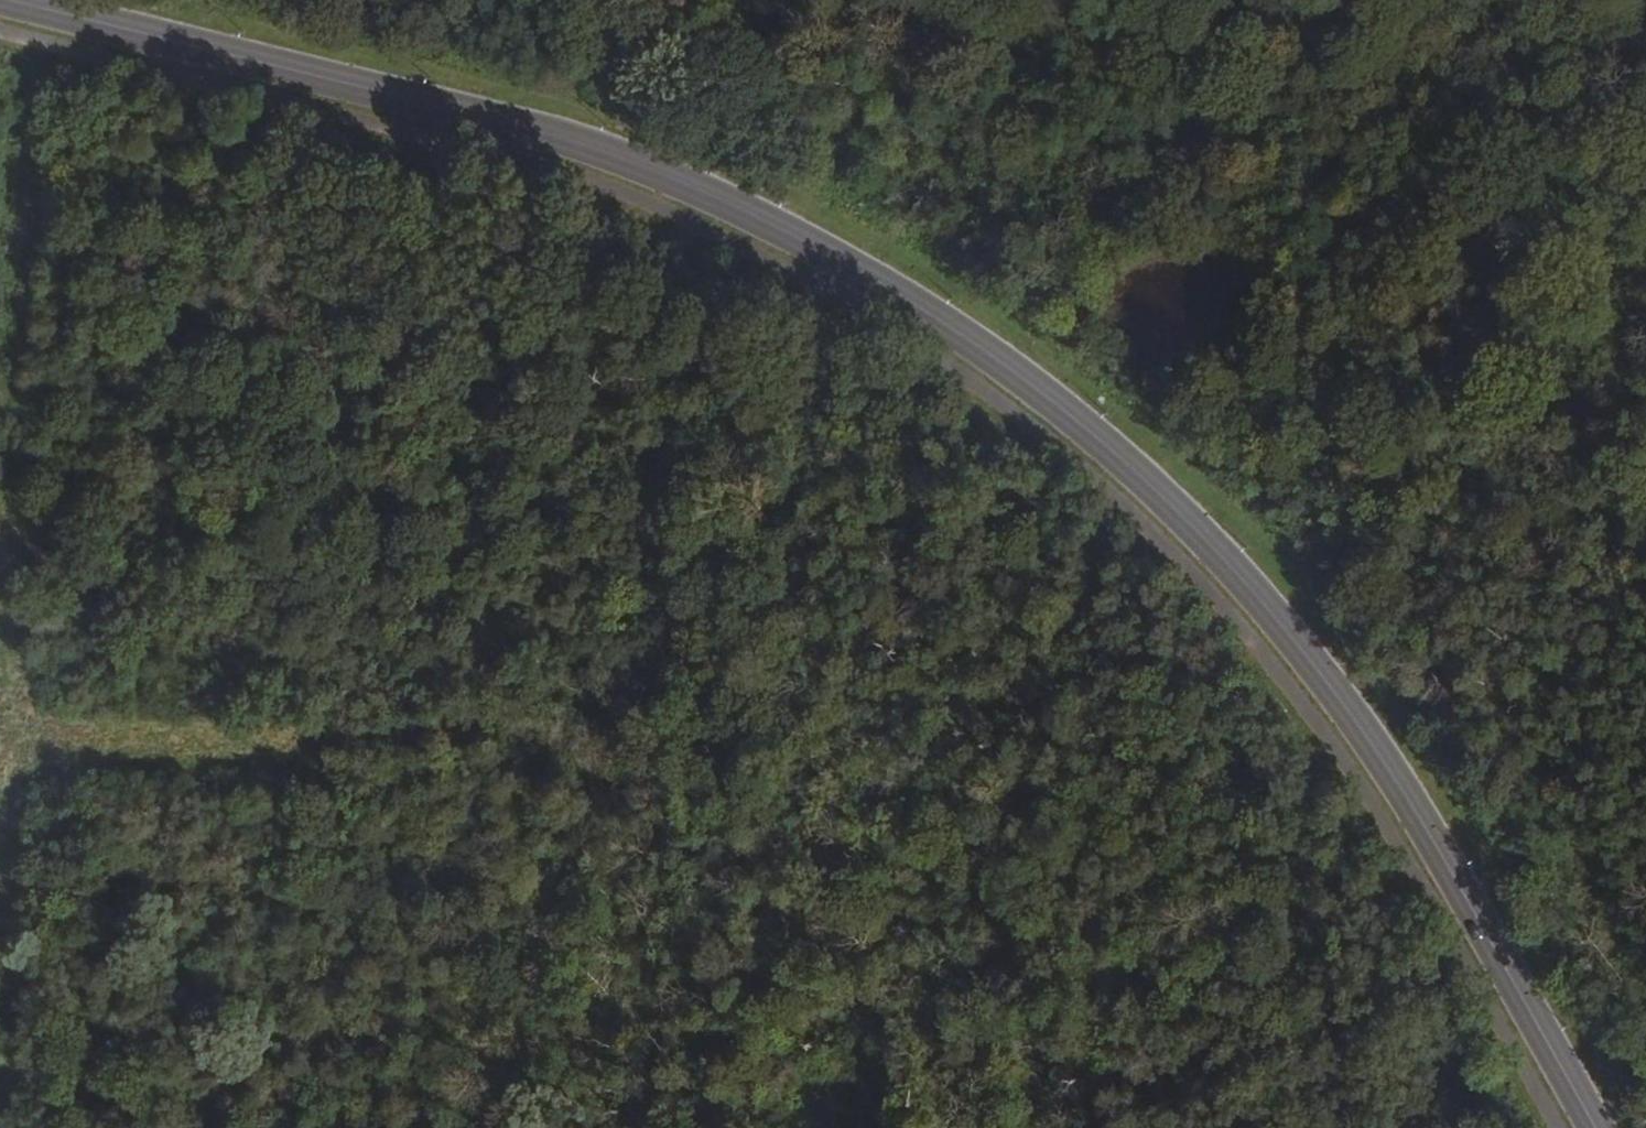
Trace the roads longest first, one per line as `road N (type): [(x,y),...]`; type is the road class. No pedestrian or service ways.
road 1 (secondary): [(1599,1127),(1396,776),(1312,661),(1210,544),(1094,433),(973,339),(850,265),(709,194),(577,144),(10,0)]
road 2 (track): [(0,733),(57,747),(397,748)]

